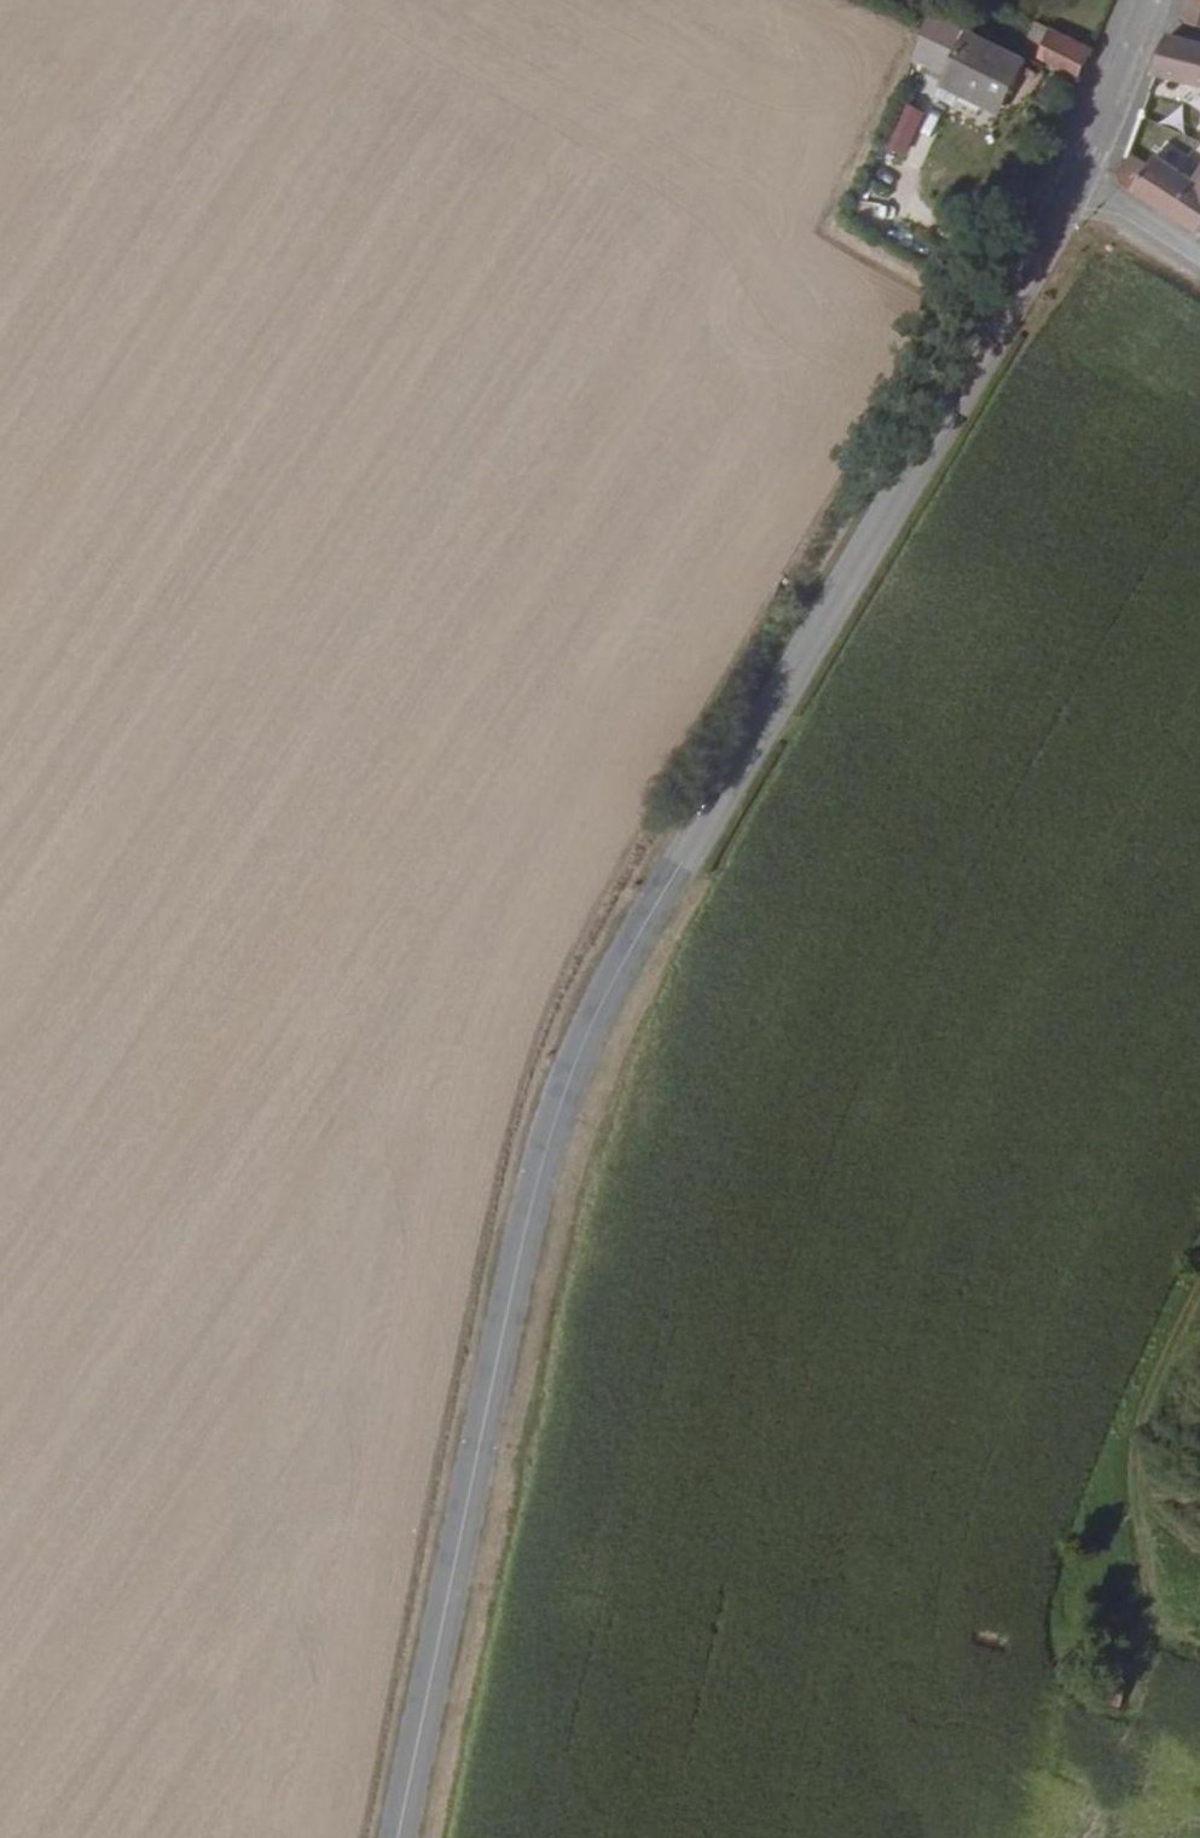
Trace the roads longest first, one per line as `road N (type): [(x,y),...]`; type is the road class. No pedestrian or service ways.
road 1 (tertiary): [(403,1837),(517,1254),(560,1092),(604,992),(811,633),(1011,327),(1150,0)]
road 2 (track): [(1199,1292),(1120,1471),(1143,1520),(1199,1547)]

